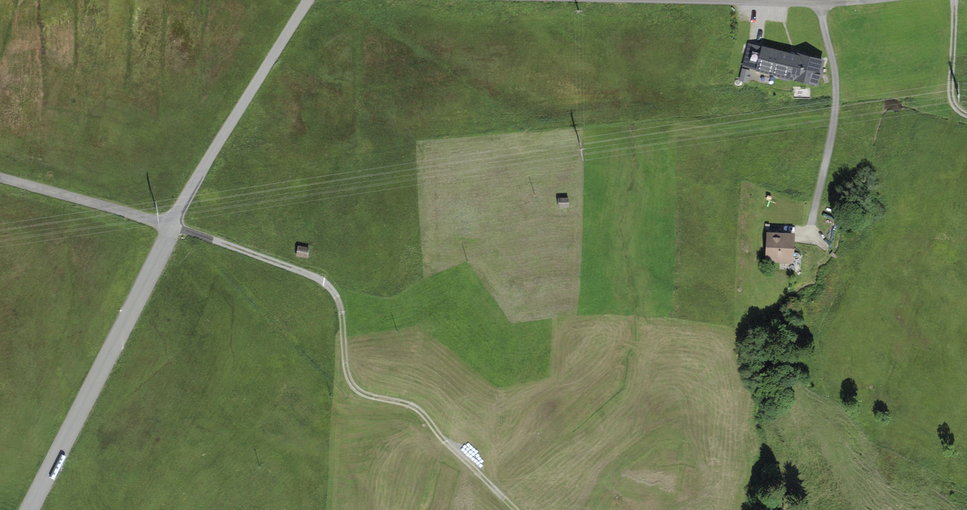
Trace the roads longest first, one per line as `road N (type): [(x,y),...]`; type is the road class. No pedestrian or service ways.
road 1 (track): [(28,509),(173,226),(327,284),(342,303),(350,381),(368,396),(415,405),(515,509)]
road 2 (unclassified): [(0,177),(173,226),(308,0)]
road 3 (unclassified): [(875,0),(672,0)]
road 4 (track): [(955,0),(951,97),(966,114)]

